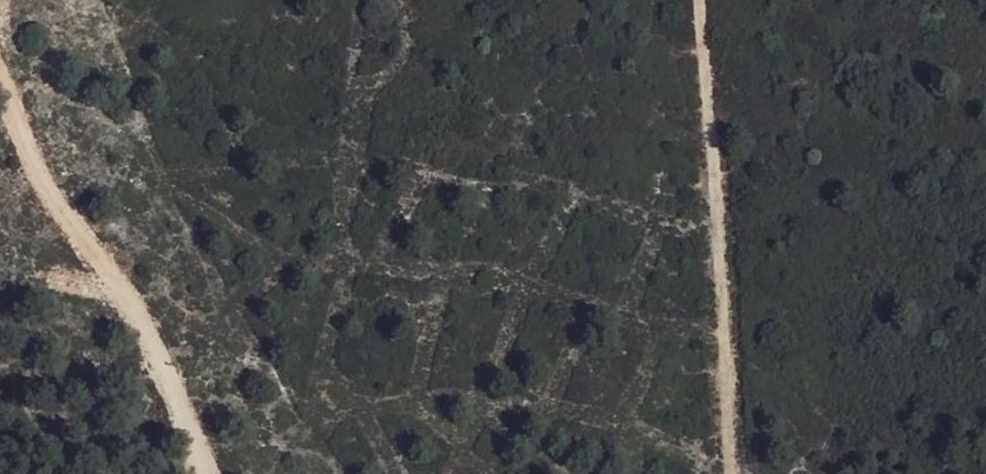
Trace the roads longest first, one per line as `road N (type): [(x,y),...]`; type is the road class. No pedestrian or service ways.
road 1 (track): [(735,473),(703,0)]
road 2 (track): [(0,86),(36,177),(136,315),(205,473)]

